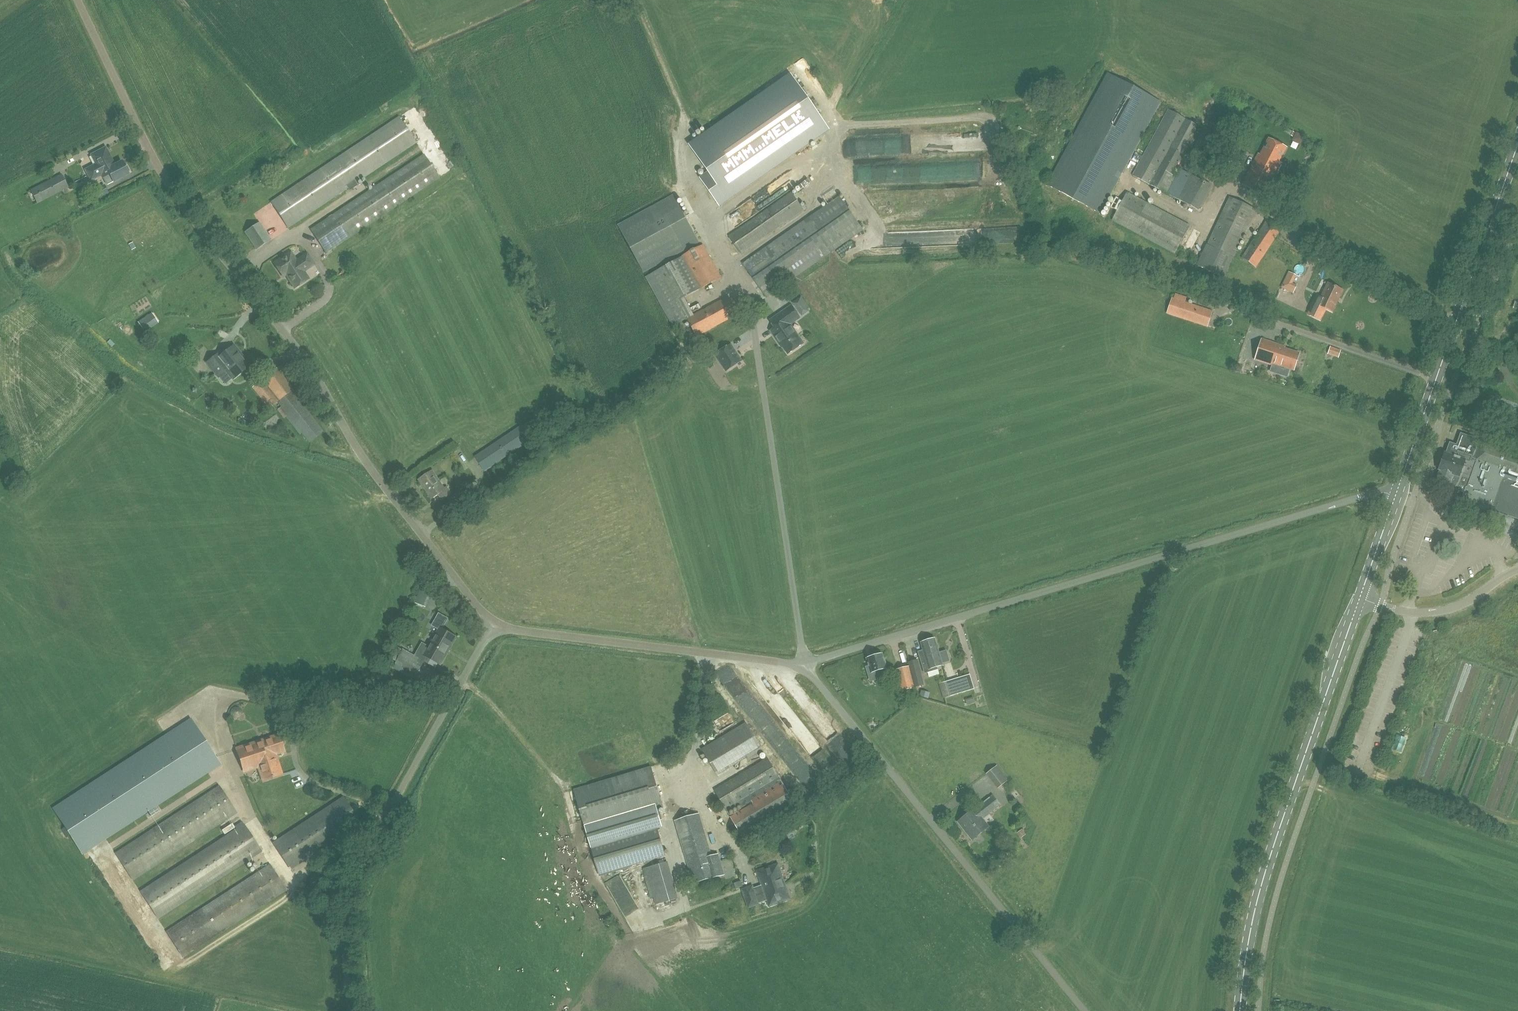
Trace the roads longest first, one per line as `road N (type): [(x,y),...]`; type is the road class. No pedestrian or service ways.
road 1 (unclassified): [(493,623),(359,450),(326,388),(159,163),(79,0)]
road 2 (unclassified): [(804,662),(1401,488)]
road 3 (unclassified): [(1084,1010),(804,662)]
road 4 (secondary): [(1241,1010),(1258,892),(1363,600)]
road 5 (unclassified): [(350,1010),(347,929),(357,878),(493,623)]
road 6 (secondary): [(1401,488),(1517,143)]
road 7 (unclassified): [(804,662),(493,623)]
road 8 (unclassified): [(1517,572),(1472,600),(1430,614),(1363,600)]

